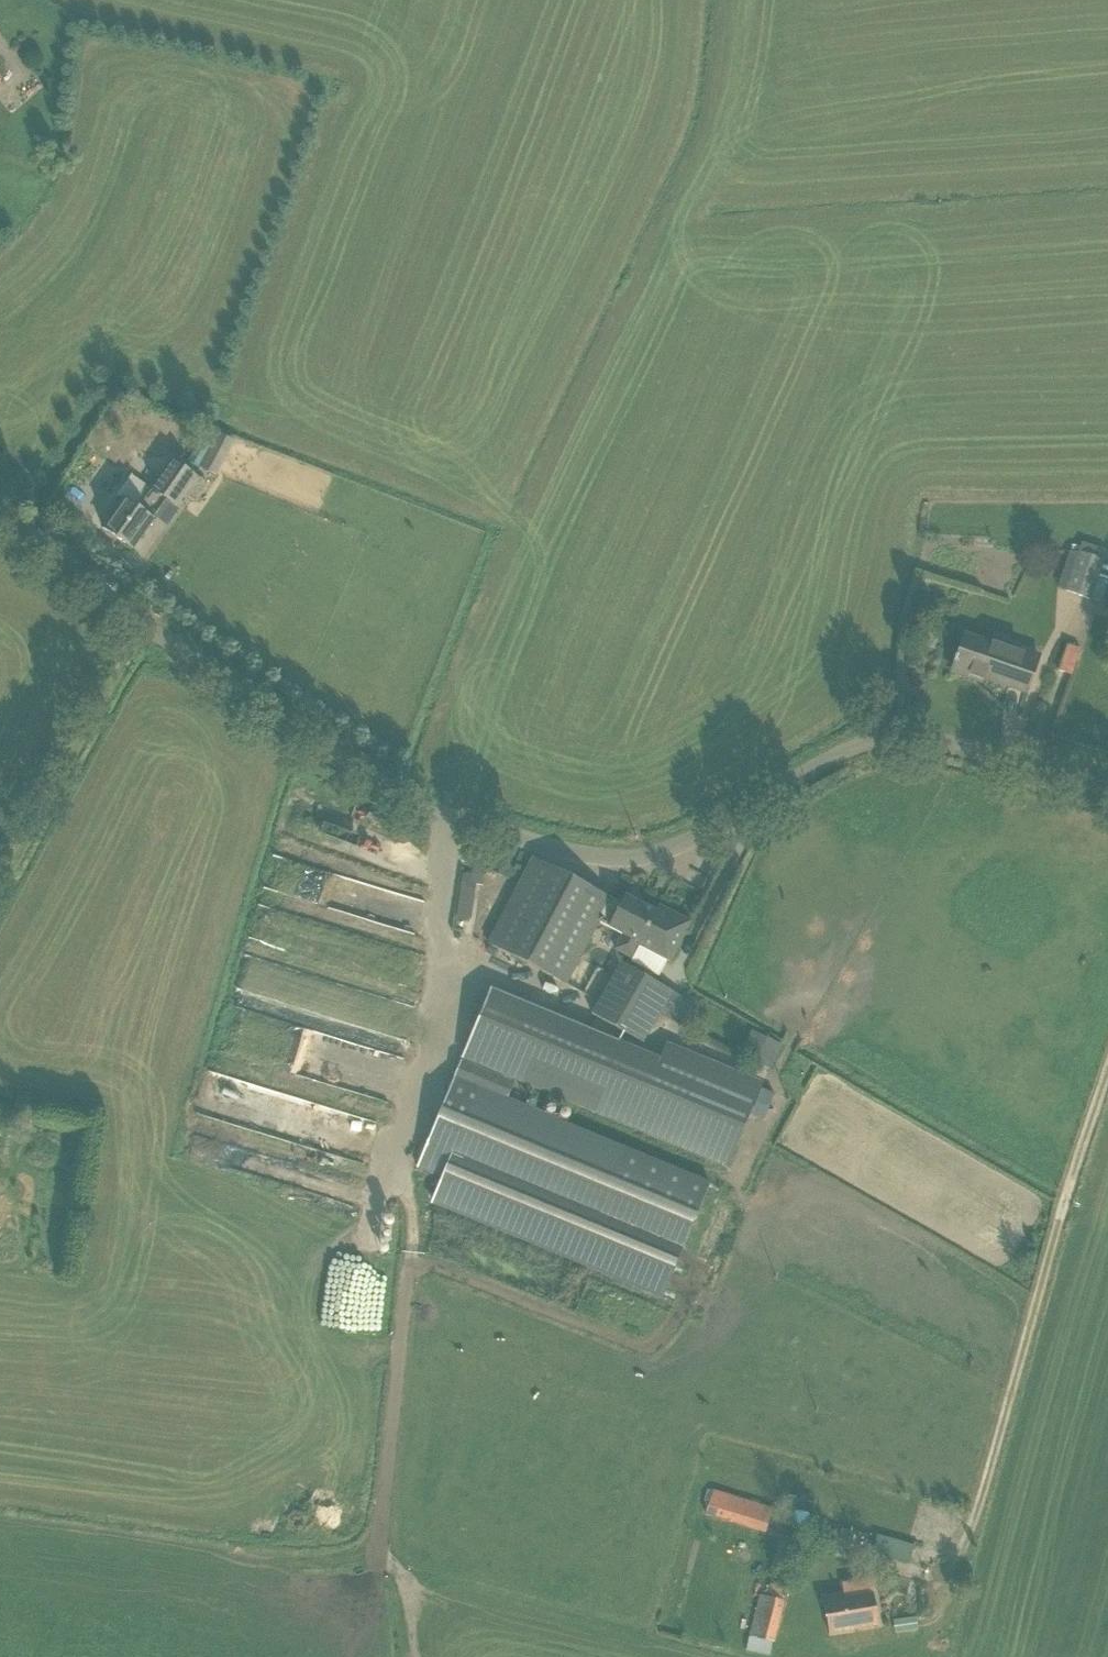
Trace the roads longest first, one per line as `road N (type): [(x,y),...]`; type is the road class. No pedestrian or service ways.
road 1 (unclassified): [(0,522),(377,780),(435,808),(562,848),(613,858),(651,853),(718,824),(834,754),(885,737),(980,748),(1107,790)]
road 2 (track): [(943,1592),(972,1528),(1107,1071)]
road 3 (track): [(0,887),(147,627)]

